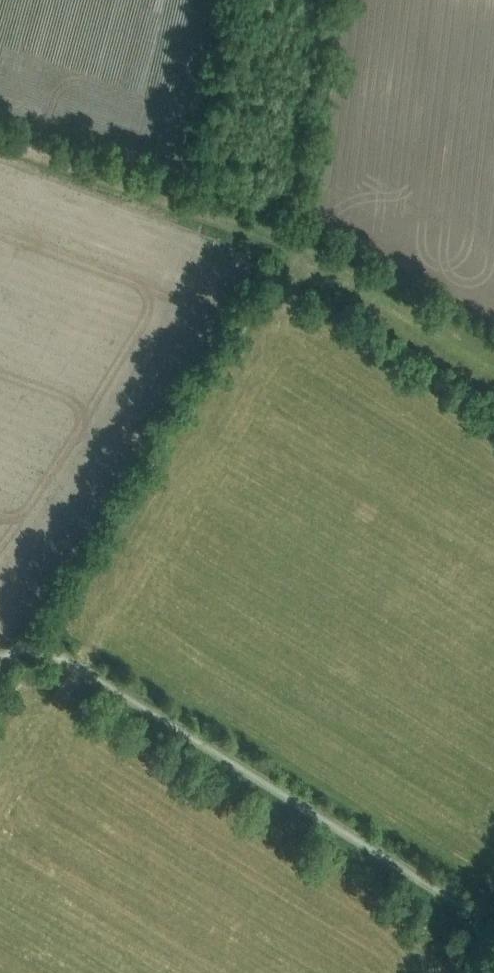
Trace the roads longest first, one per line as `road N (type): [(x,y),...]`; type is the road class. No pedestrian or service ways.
road 1 (track): [(0,140),(286,243),(493,359)]
road 2 (track): [(29,622),(255,262),(263,235)]

